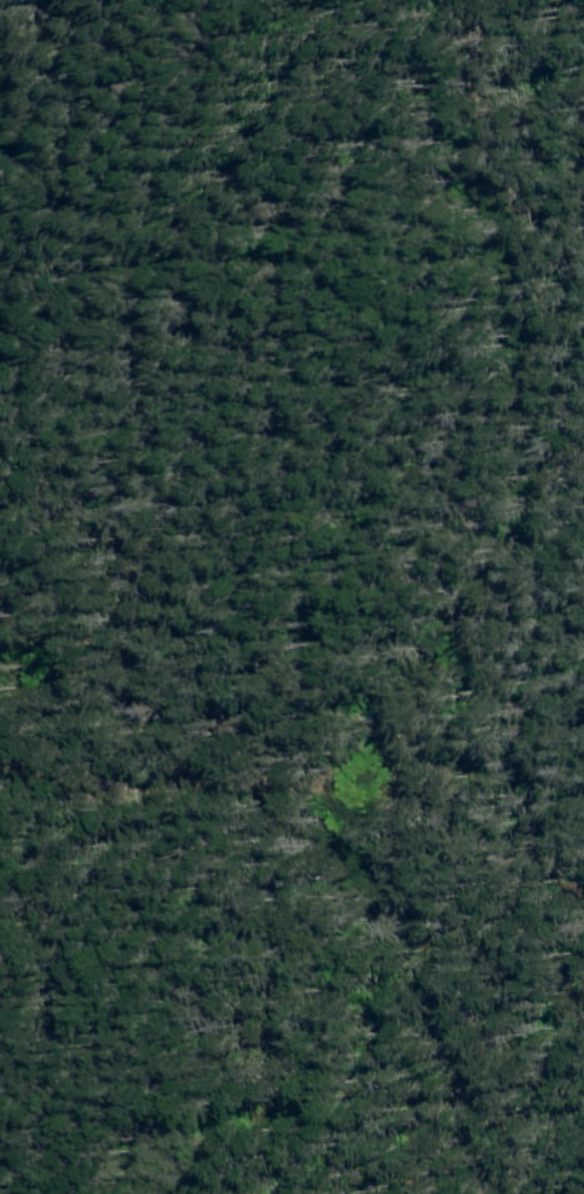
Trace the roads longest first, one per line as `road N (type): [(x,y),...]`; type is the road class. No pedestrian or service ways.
road 1 (track): [(395,761),(0,810)]
road 2 (track): [(583,1107),(515,1006),(483,903),(395,761)]
road 3 (track): [(583,514),(456,704),(395,761)]
road 4 (track): [(543,0),(583,239)]

